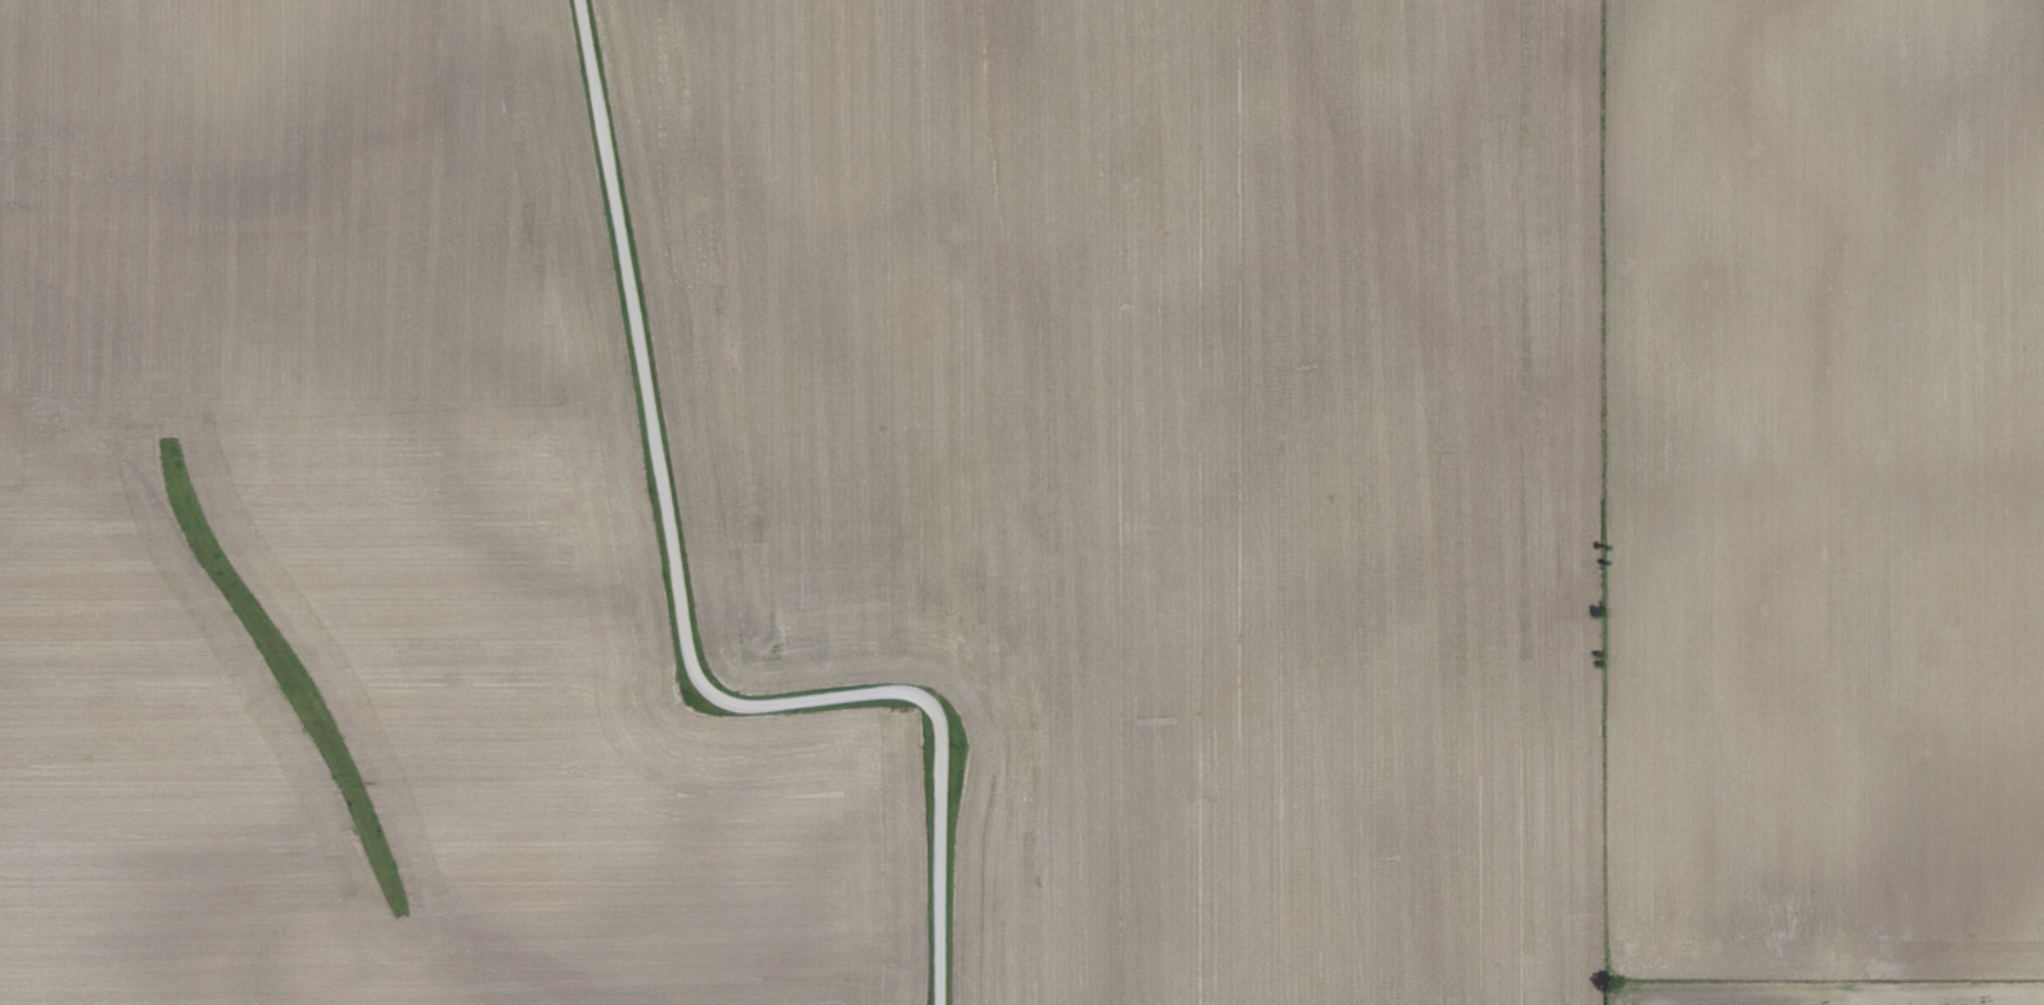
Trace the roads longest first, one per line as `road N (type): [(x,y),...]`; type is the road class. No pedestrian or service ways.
road 1 (residential): [(940,1004),(937,717),(906,692),(736,704),(716,696),(696,671),(579,0)]

